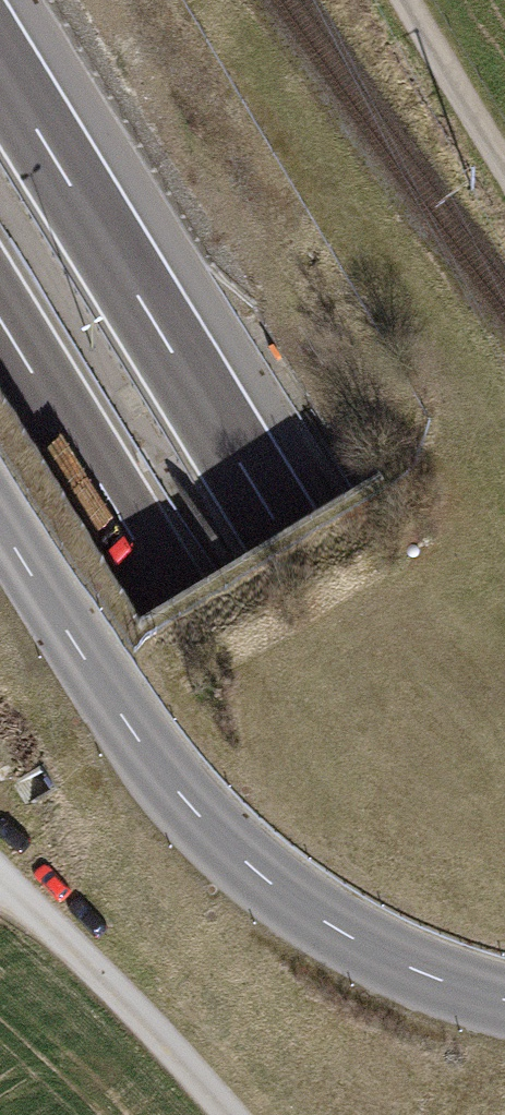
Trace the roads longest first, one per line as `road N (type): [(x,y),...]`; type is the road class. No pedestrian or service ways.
road 1 (motorway): [(504,897),(0,67)]
road 2 (motorway): [(0,321),(485,1114)]
road 3 (tertiary): [(504,1000),(363,944),(239,857),(132,729),(0,522)]
road 4 (track): [(230,1114),(81,955),(0,883)]
road 5 (track): [(504,165),(406,0)]

